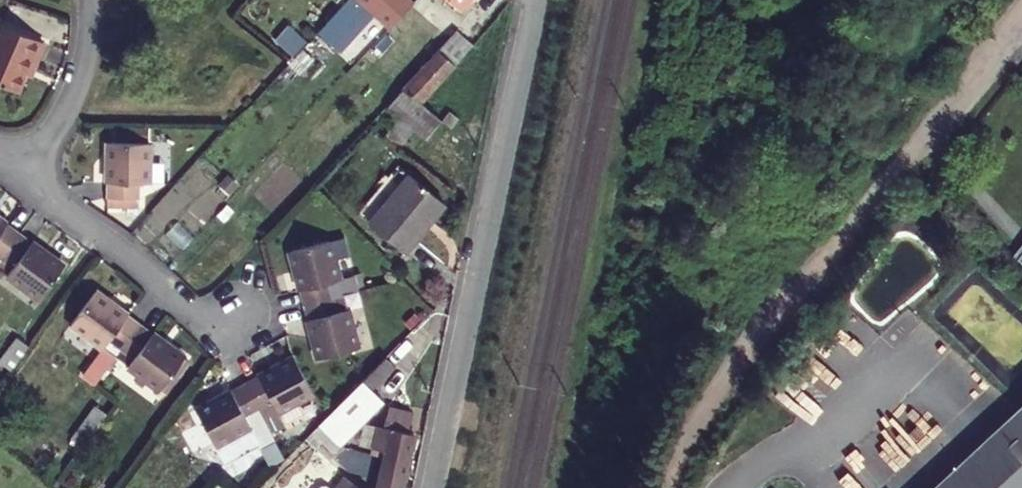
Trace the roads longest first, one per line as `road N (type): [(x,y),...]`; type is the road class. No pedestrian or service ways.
road 1 (unclassified): [(676,487),(753,332),(881,194),(1021,12)]
road 2 (residential): [(437,487),(538,0)]
road 3 (residential): [(225,332),(122,243),(13,172)]
road 4 (residential): [(89,0),(77,93),(13,172)]

